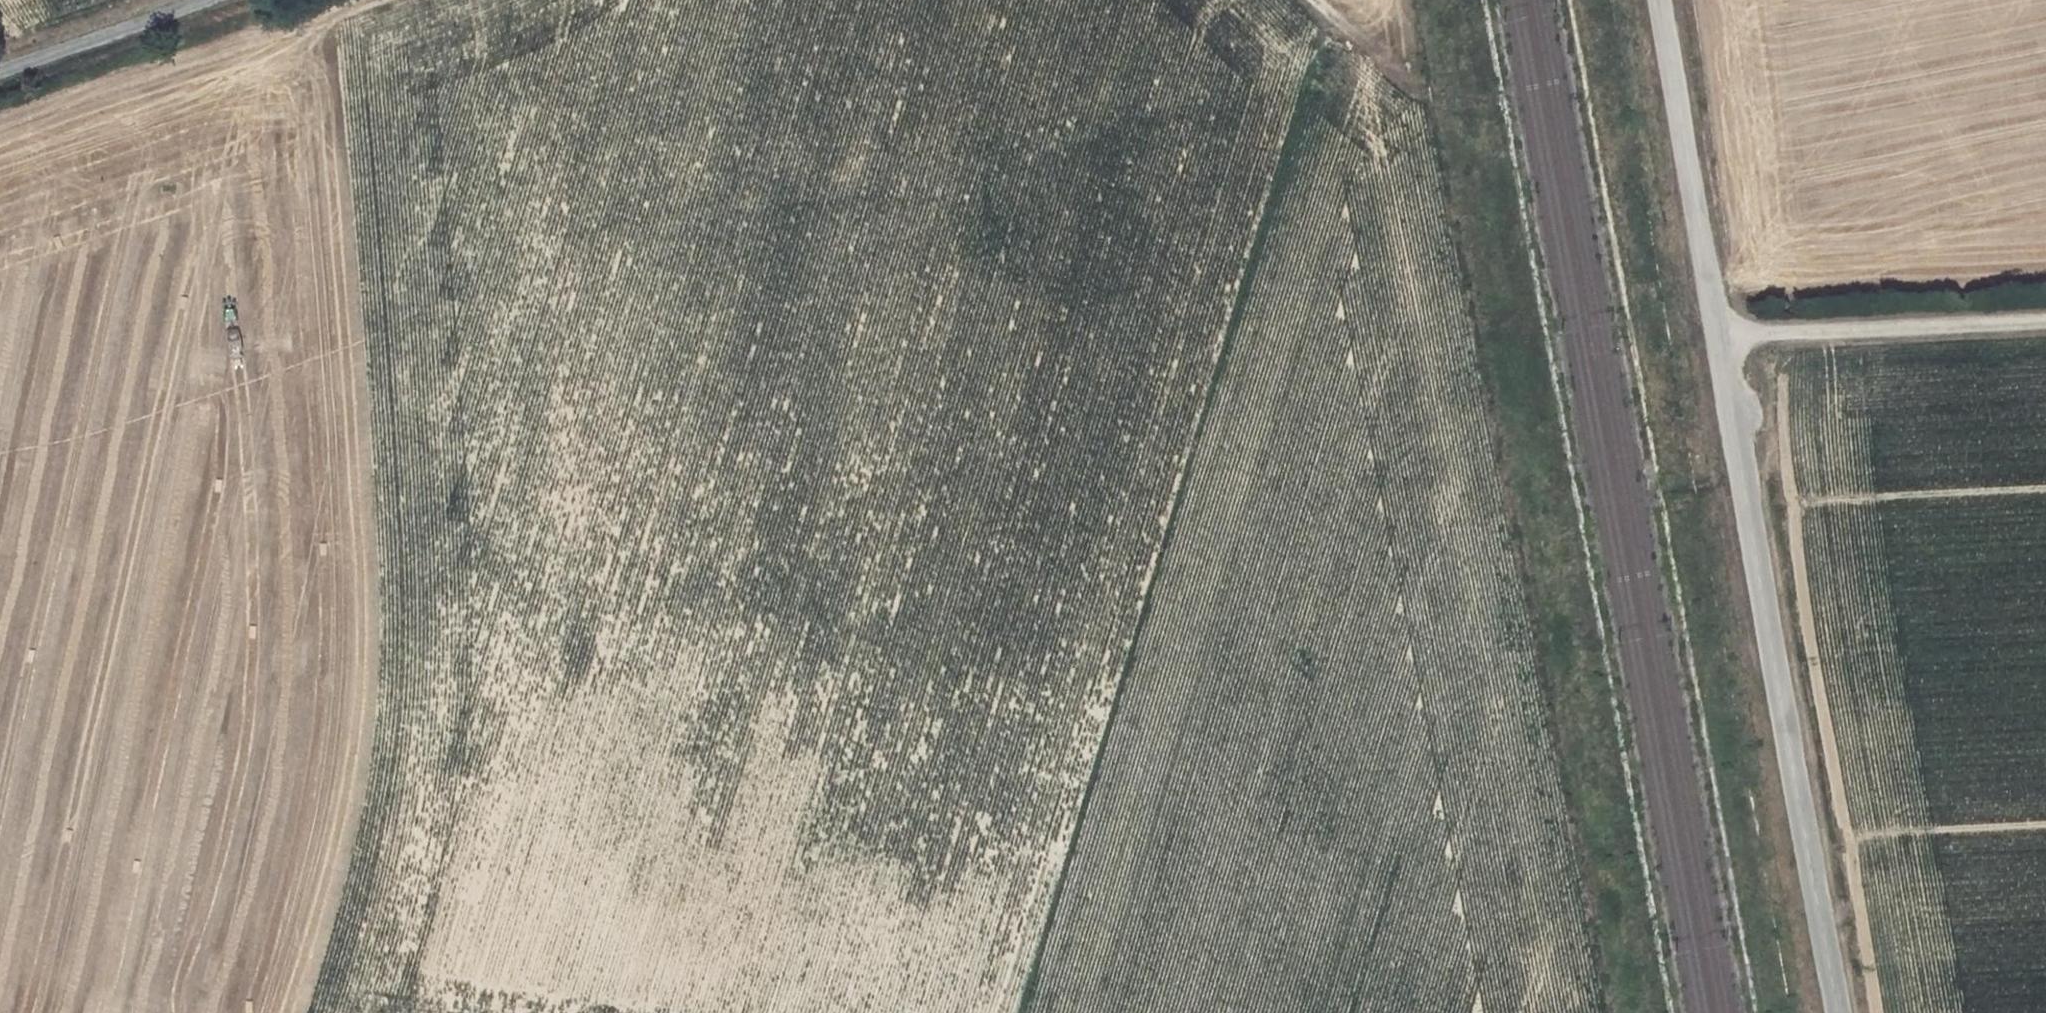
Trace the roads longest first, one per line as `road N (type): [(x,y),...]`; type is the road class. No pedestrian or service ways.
road 1 (unclassified): [(1837,1012),(1659,0)]
road 2 (track): [(1717,333),(2045,322)]
road 3 (unclassified): [(197,0),(0,69)]

